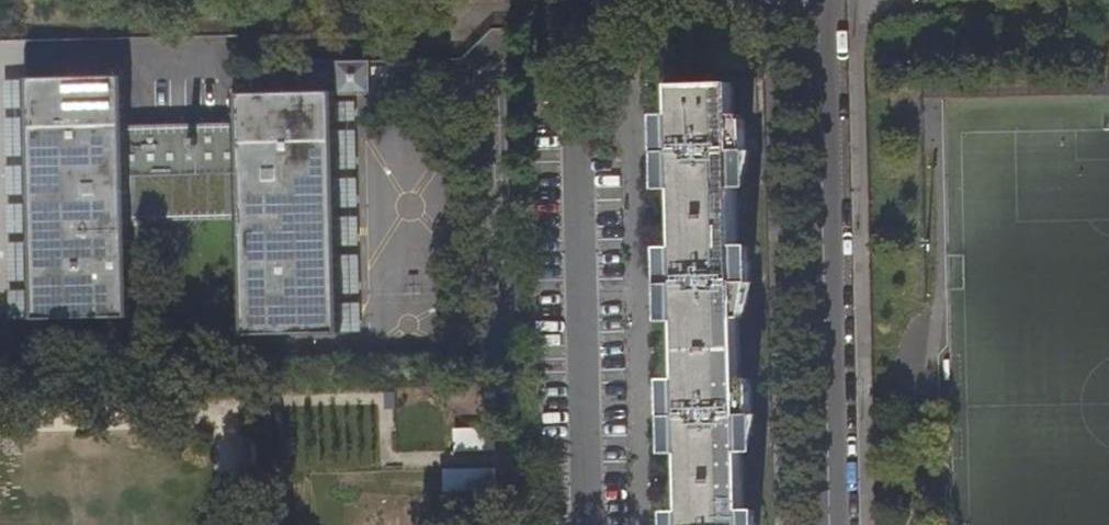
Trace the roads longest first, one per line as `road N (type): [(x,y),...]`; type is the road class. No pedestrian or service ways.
road 1 (residential): [(837,524),(828,0)]

